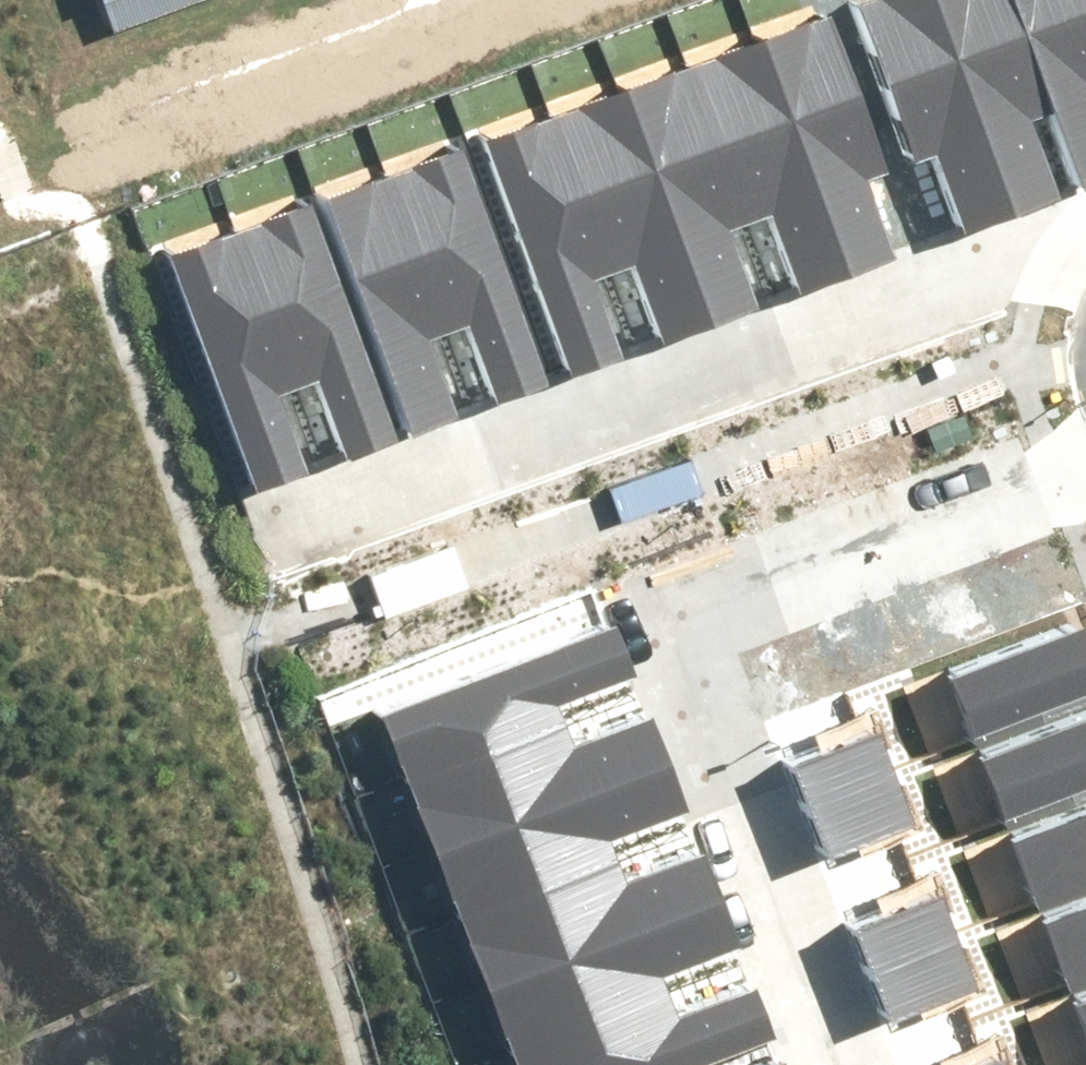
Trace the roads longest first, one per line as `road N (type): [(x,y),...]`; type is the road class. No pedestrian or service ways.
road 1 (residential): [(839,1064),(687,666),(683,626),(699,603),(1085,475)]
road 2 (residential): [(1085,255),(1033,250),(348,491)]

